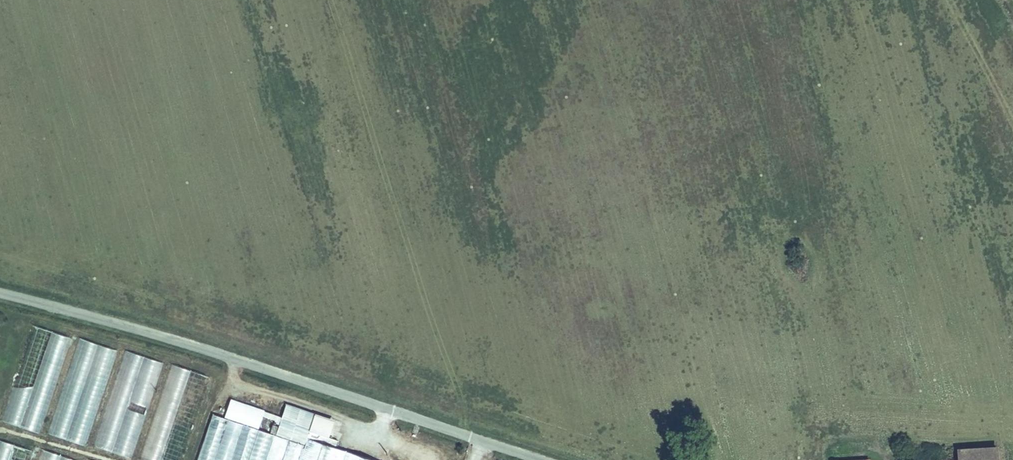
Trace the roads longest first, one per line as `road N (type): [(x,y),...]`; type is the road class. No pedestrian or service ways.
road 1 (unclassified): [(539,459),(236,360),(0,293)]

